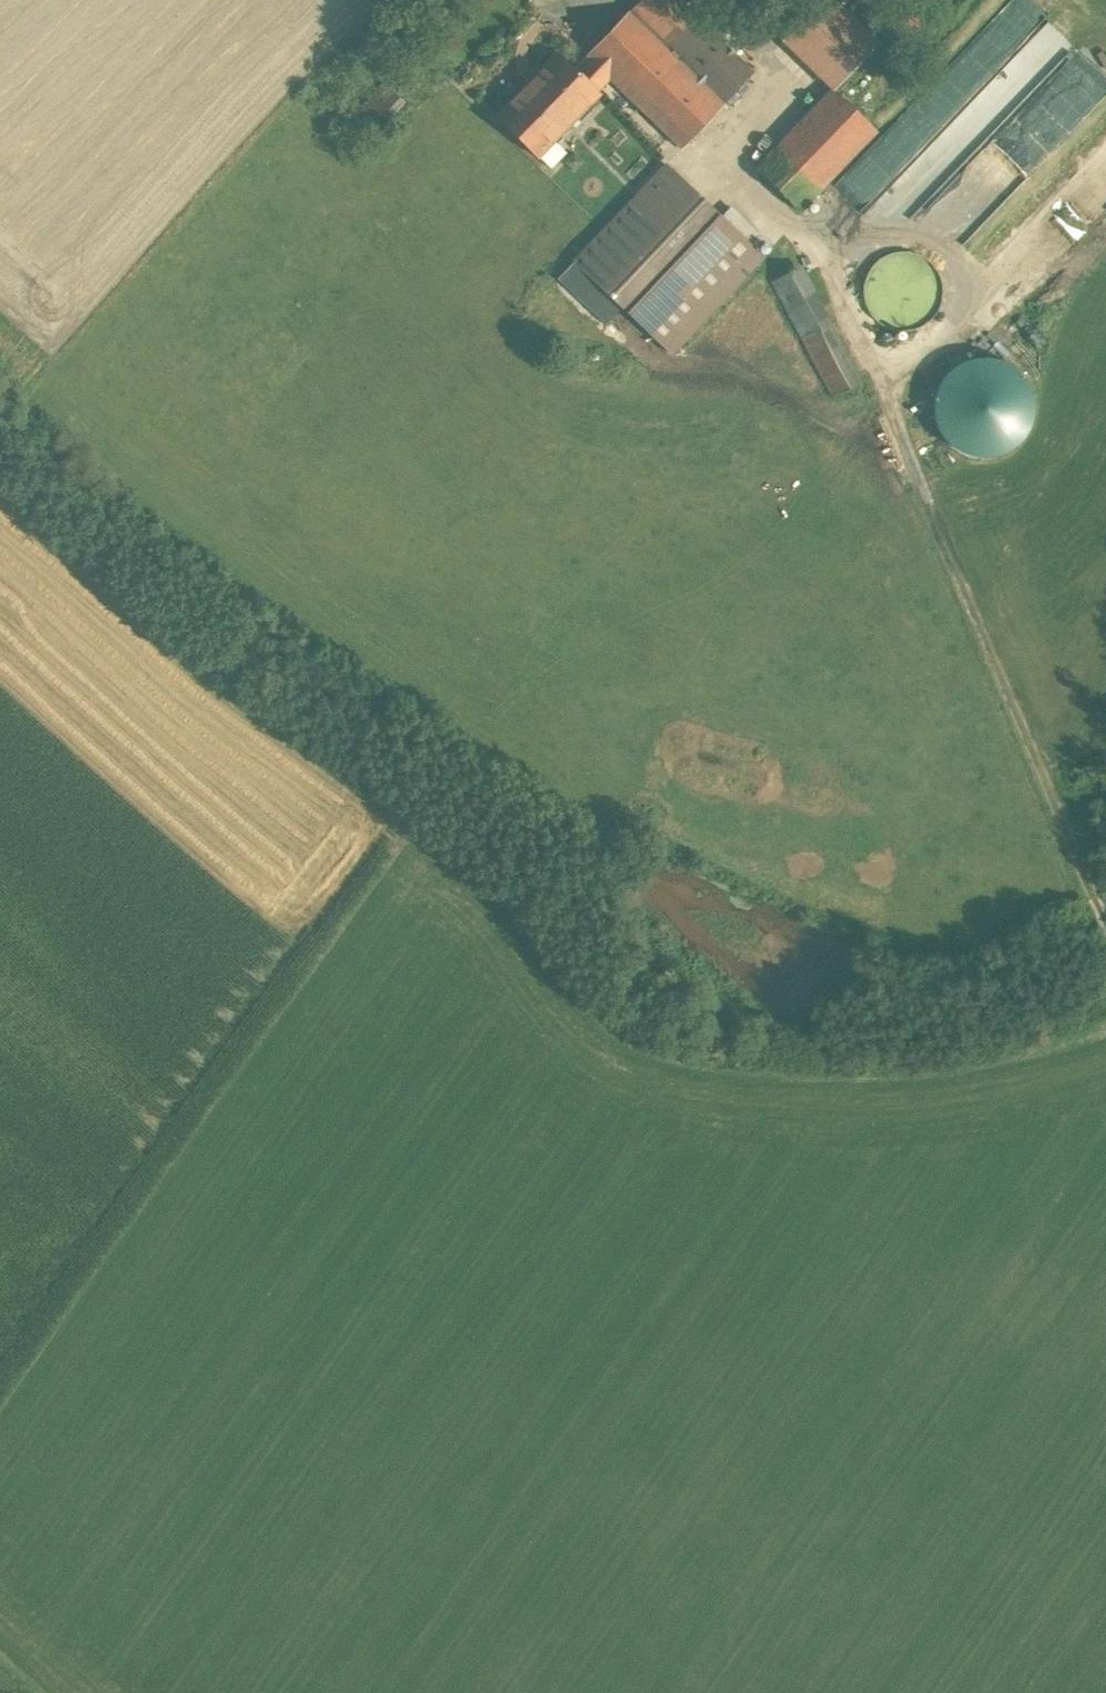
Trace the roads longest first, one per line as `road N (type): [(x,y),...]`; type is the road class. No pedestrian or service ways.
road 1 (track): [(816,253),(1105,923)]

